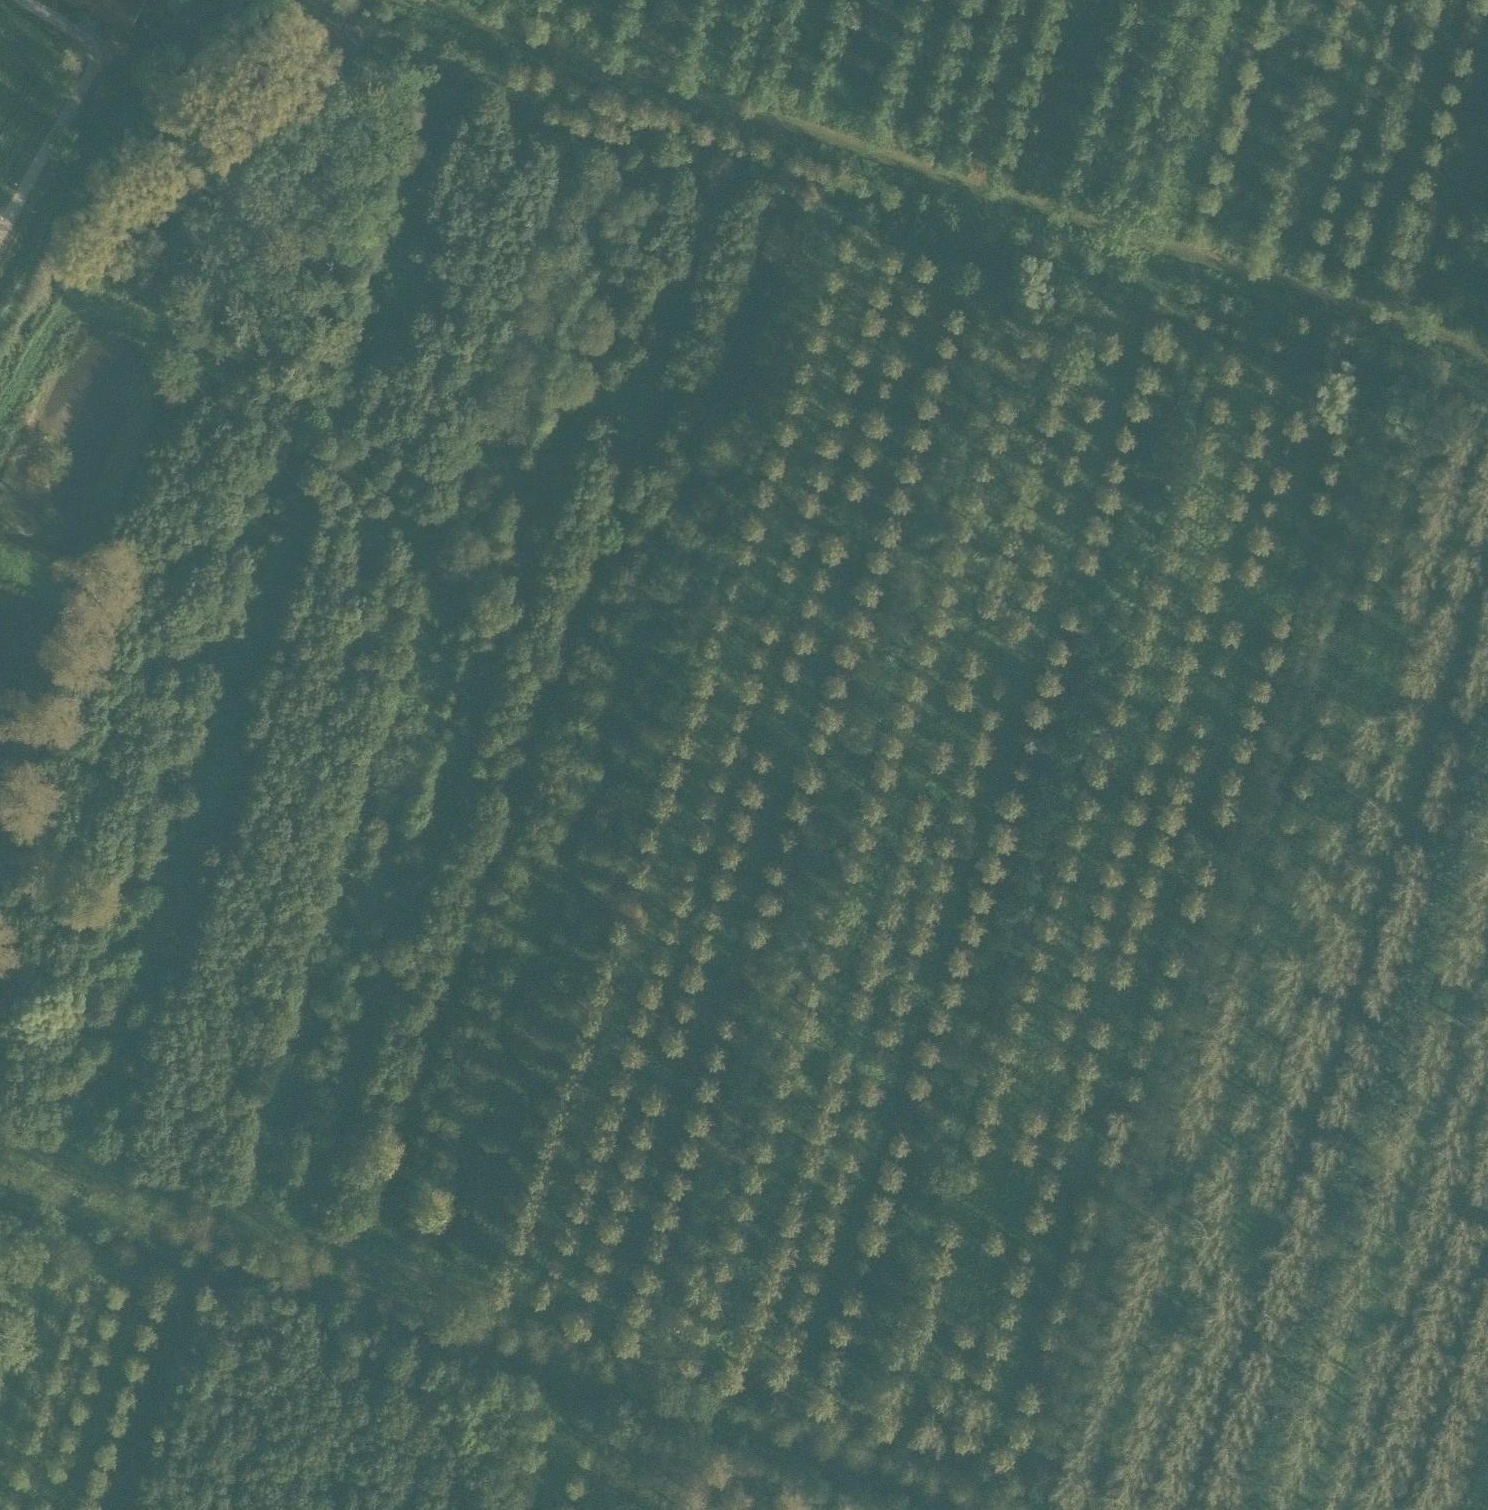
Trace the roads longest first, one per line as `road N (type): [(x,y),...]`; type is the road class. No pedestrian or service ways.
road 1 (track): [(1156,1509),(0,1140)]
road 2 (track): [(405,0),(1487,351)]
road 3 (track): [(0,841),(161,350),(198,331),(217,304),(247,213),(326,100),(337,33),(317,7)]
road 4 (track): [(0,331),(98,163),(119,139),(323,0)]
road 5 (unclassified): [(25,0),(89,45),(95,62),(0,232)]

